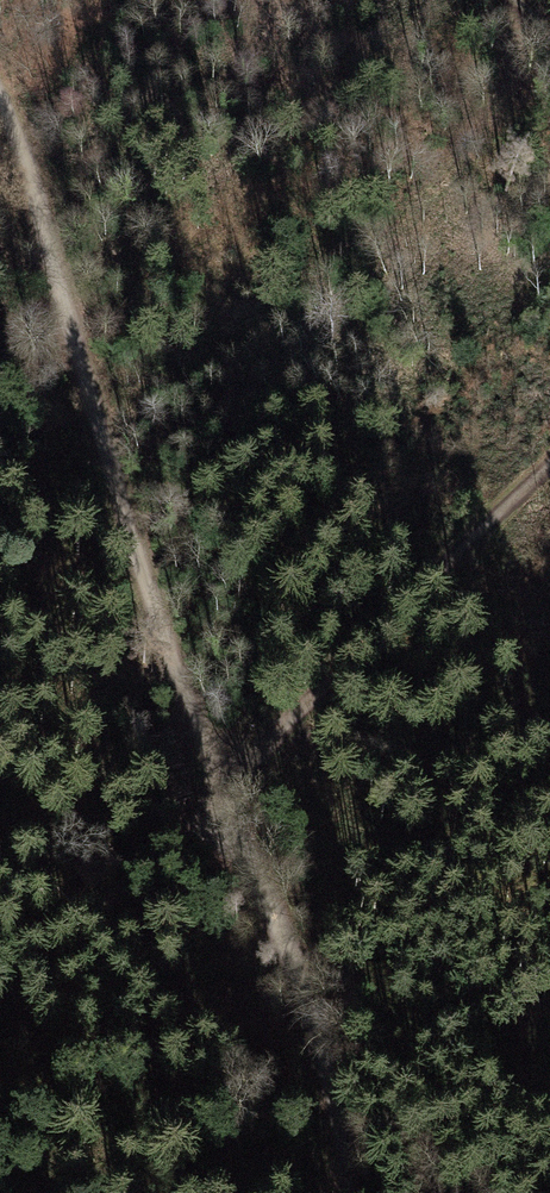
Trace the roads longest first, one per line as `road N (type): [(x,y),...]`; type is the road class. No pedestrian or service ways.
road 1 (track): [(352,1192),(306,995),(137,561),(0,94)]
road 2 (track): [(549,466),(328,682),(225,804),(74,923),(0,958)]

